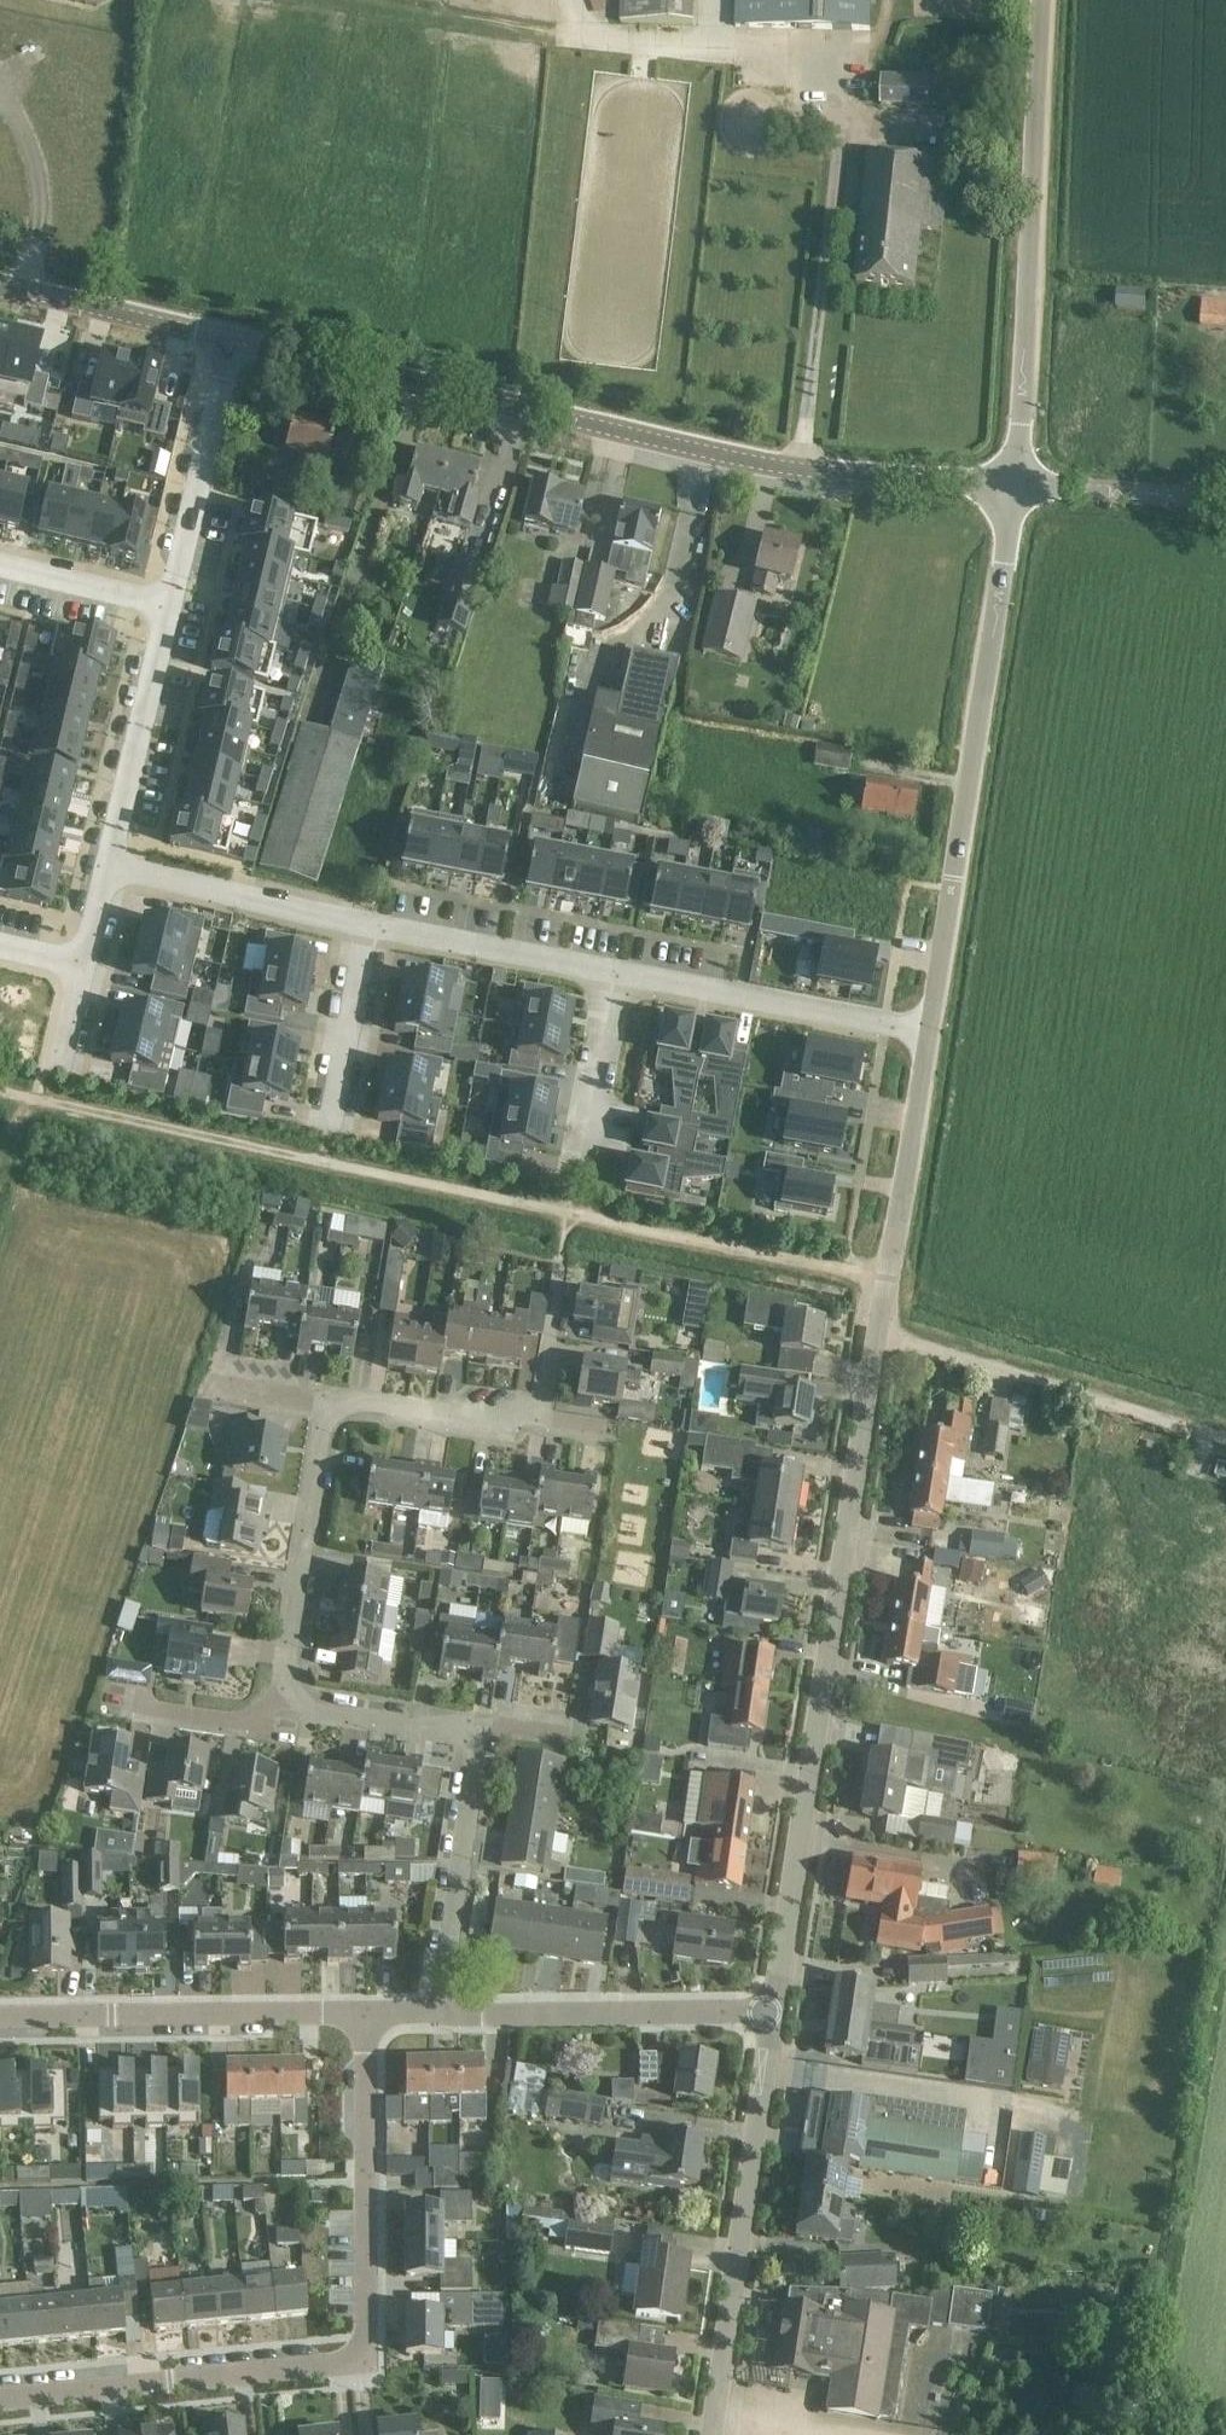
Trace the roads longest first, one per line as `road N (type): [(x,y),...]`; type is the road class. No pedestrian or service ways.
road 1 (tertiary): [(775,2010),(930,1032)]
road 2 (unclassified): [(221,337),(765,467),(1016,488)]
road 3 (residential): [(0,2398),(363,2363),(364,2013)]
road 4 (tertiary): [(930,1032),(1016,488)]
road 5 (tertiary): [(1016,488),(1039,0)]
road 6 (residential): [(434,2013),(472,1739),(452,1730),(312,1711),(288,1689)]
road 7 (tertiary): [(711,2434),(775,2010)]
road 8 (residential): [(0,2019),(364,2013)]
road 9 (residential): [(434,2013),(775,2010)]
road 10 (residential): [(617,969),(930,1032)]
road 11 (residential): [(288,1689),(283,1655),(318,1426),(331,1405)]
road 12 (residential): [(331,1405),(358,1398),(489,1419),(524,1412),(609,1424)]
road 13 (residential): [(166,607),(221,337)]
road 14 (residential): [(110,873),(166,607)]
road 15 (residential): [(110,873),(368,925)]
road 16 (residential): [(368,925),(617,969)]
road 17 (unclassified): [(0,286),(221,337)]
road 18 (residential): [(575,1183),(617,969)]
road 19 (residential): [(328,1131),(368,925)]
road 20 (unclassified): [(1016,488),(1225,501)]
road 21 (residential): [(166,607),(0,565)]
road 22 (residential): [(135,1705),(240,1721),(288,1689)]
road 23 (residential): [(331,1405),(208,1385)]

